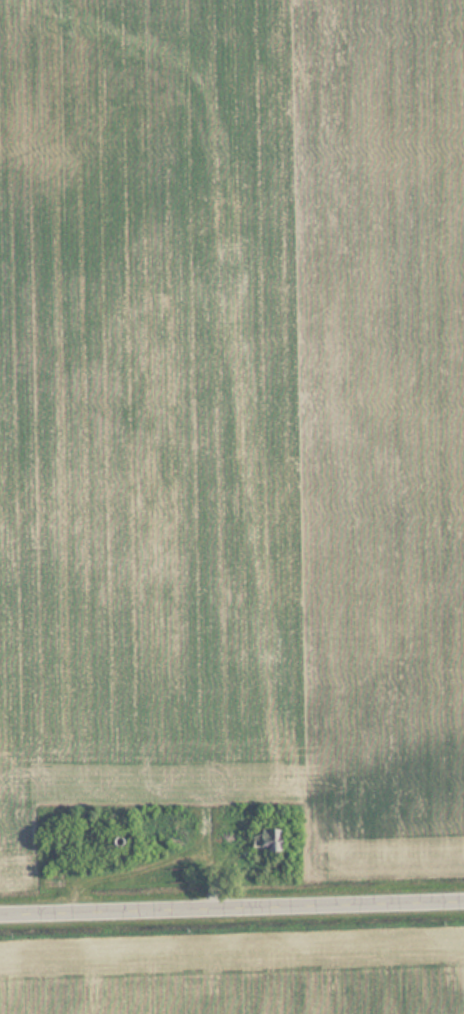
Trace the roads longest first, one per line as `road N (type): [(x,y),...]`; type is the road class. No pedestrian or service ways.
road 1 (residential): [(0,910),(463,896)]

